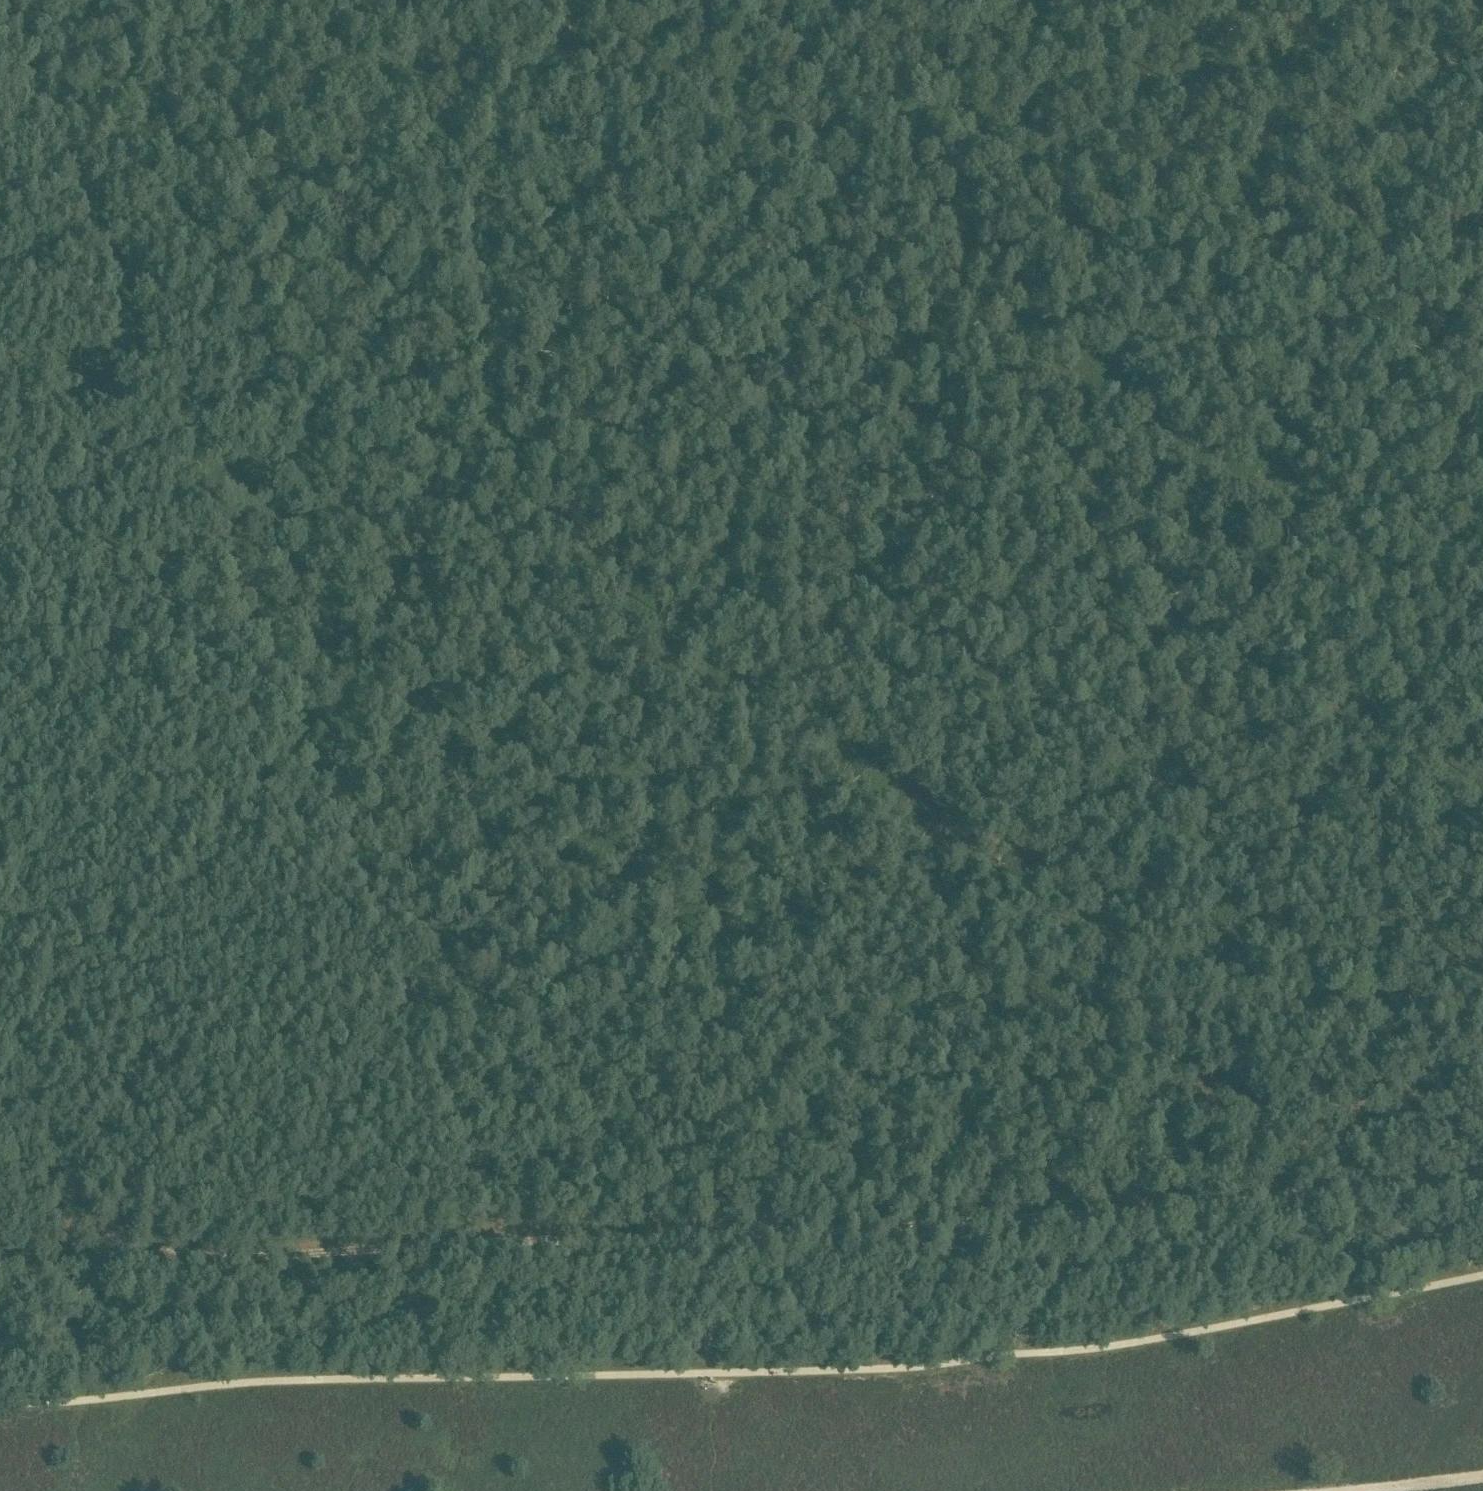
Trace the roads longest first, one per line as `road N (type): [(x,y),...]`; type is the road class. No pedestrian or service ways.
road 1 (track): [(0,1267),(80,1239),(174,1255),(267,1258),(838,1232),(1482,1185)]
road 2 (track): [(0,5),(492,1242)]
road 3 (track): [(1482,1475),(1312,1490)]

